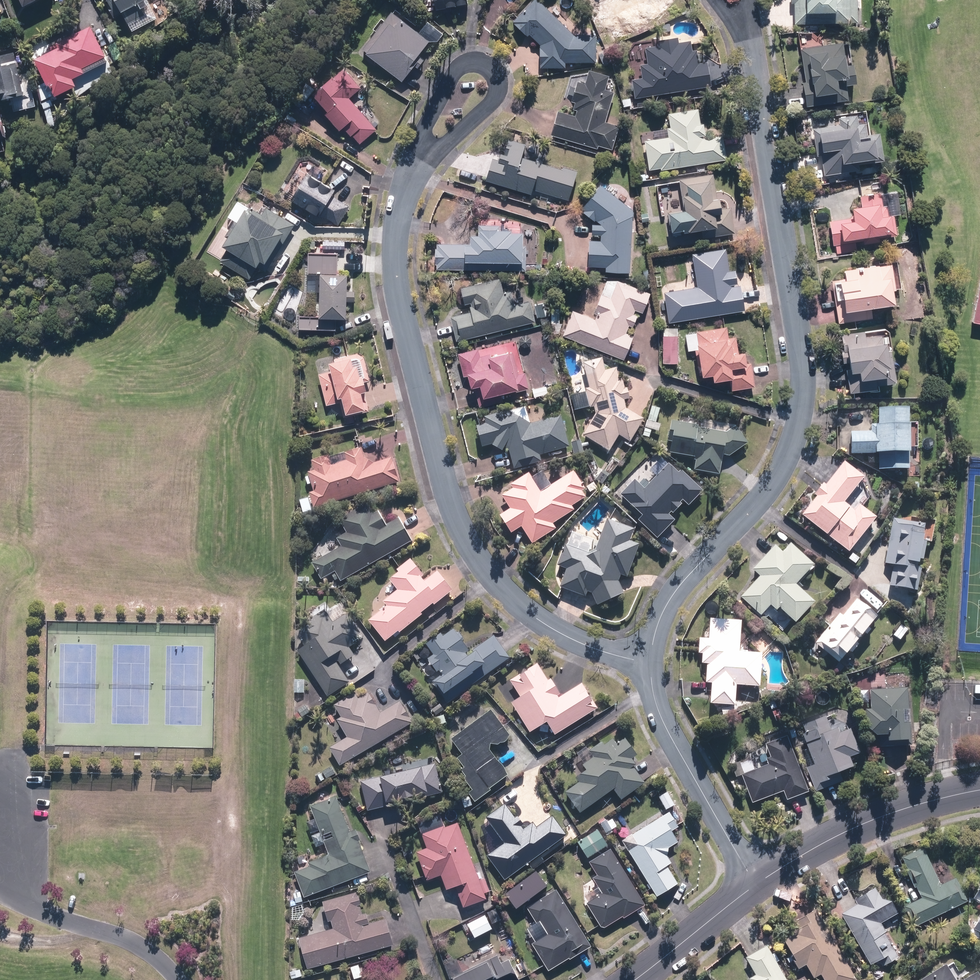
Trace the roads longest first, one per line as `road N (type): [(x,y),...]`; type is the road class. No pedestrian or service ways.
road 1 (residential): [(651,664),(670,599),(777,475),(802,405),(801,361),(748,40)]
road 2 (residential): [(651,664),(585,645),(538,619),(499,586),(462,531),(396,288),(397,219),(417,164)]
road 3 (residential): [(754,887),(669,734),(651,664)]
road 4 (tertiary): [(754,887),(845,832),(979,790)]
road 5 (residential): [(417,164),(452,72),(480,61),(498,79)]
road 6 (tertiary): [(634,979),(754,887)]
road 7 (residential): [(498,79),(488,108),(417,164)]

